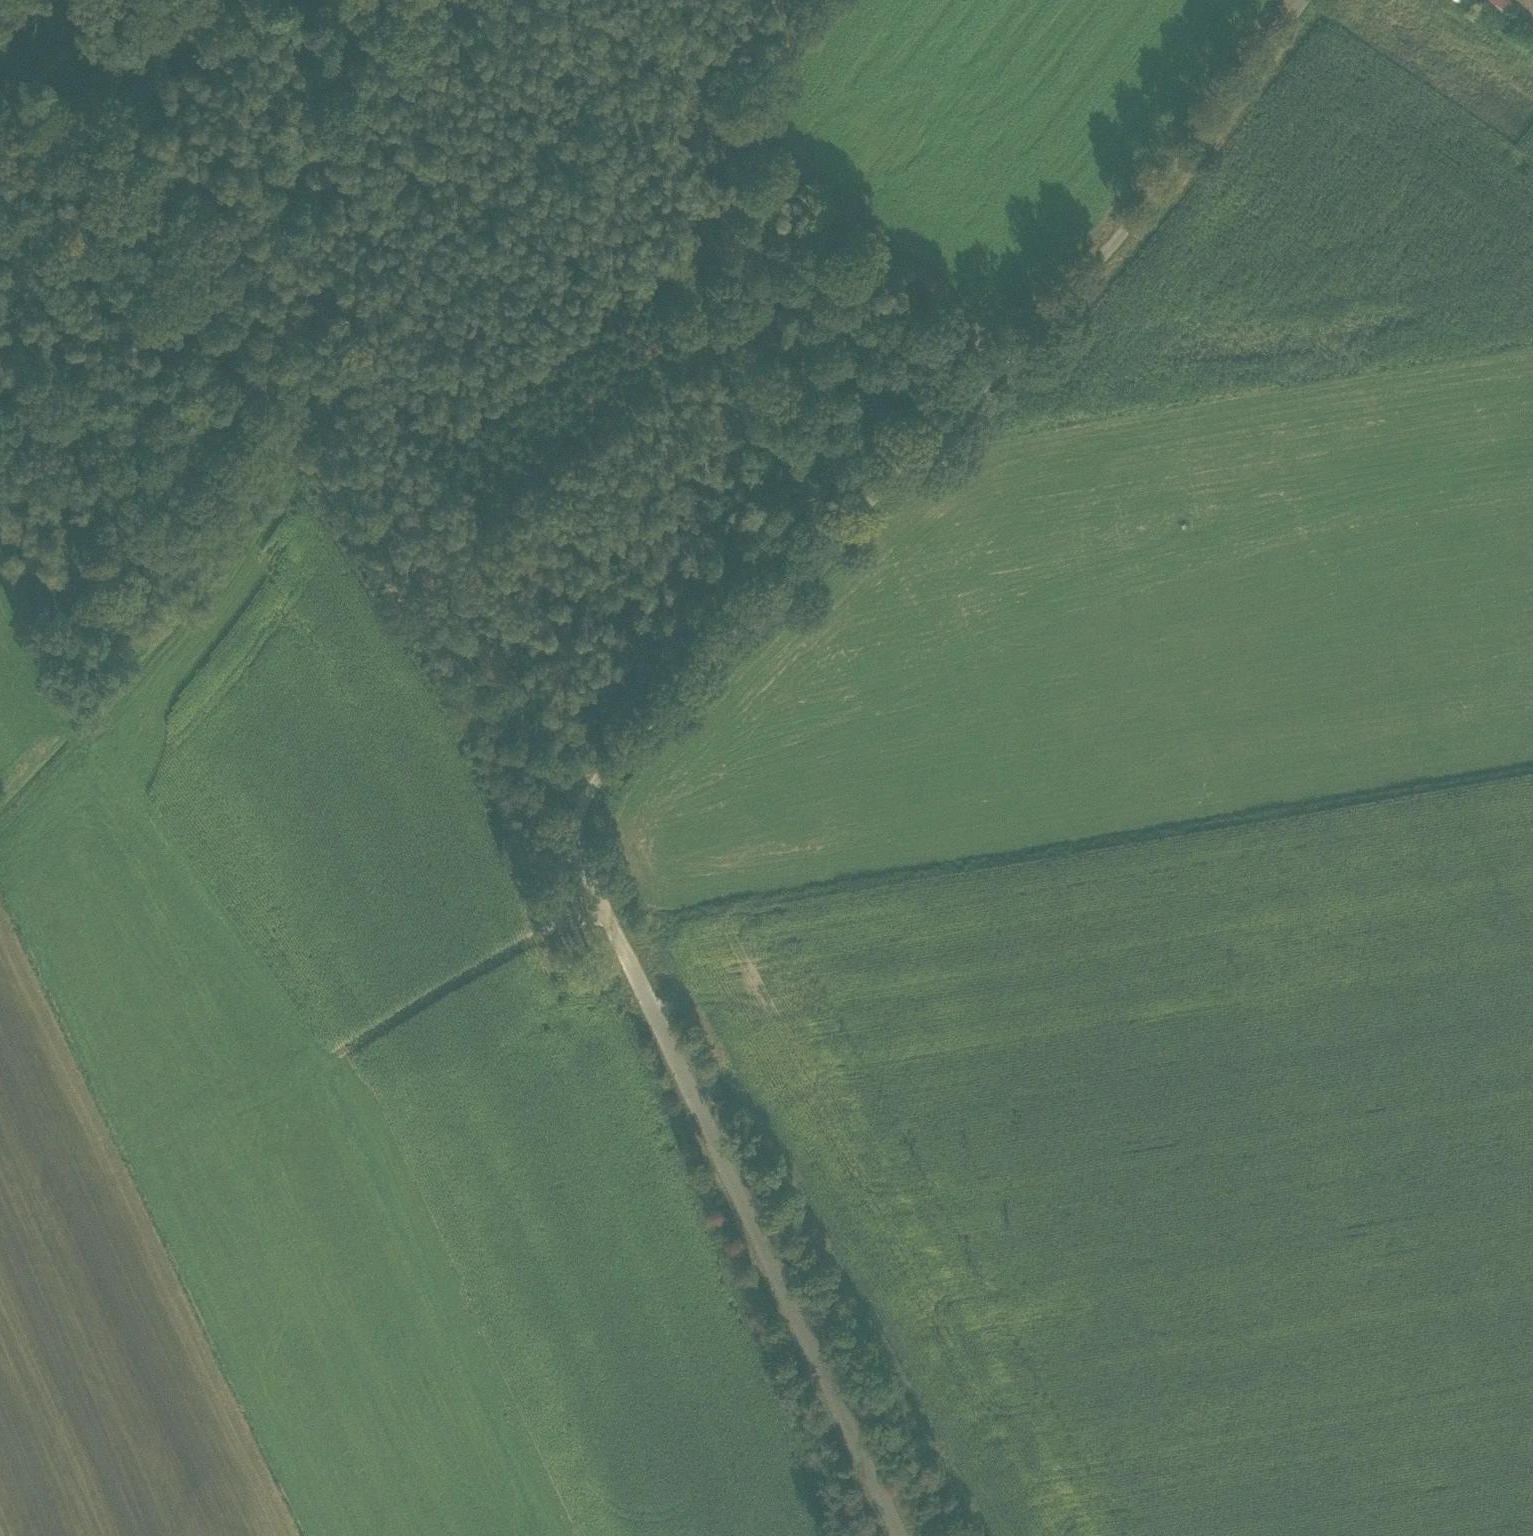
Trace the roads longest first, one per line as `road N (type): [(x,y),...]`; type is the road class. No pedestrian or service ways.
road 1 (unclassified): [(905,1535),(584,870),(574,829),(599,776),(1303,0)]
road 2 (track): [(316,1041),(601,905)]
road 3 (unclassified): [(0,168),(187,0)]

